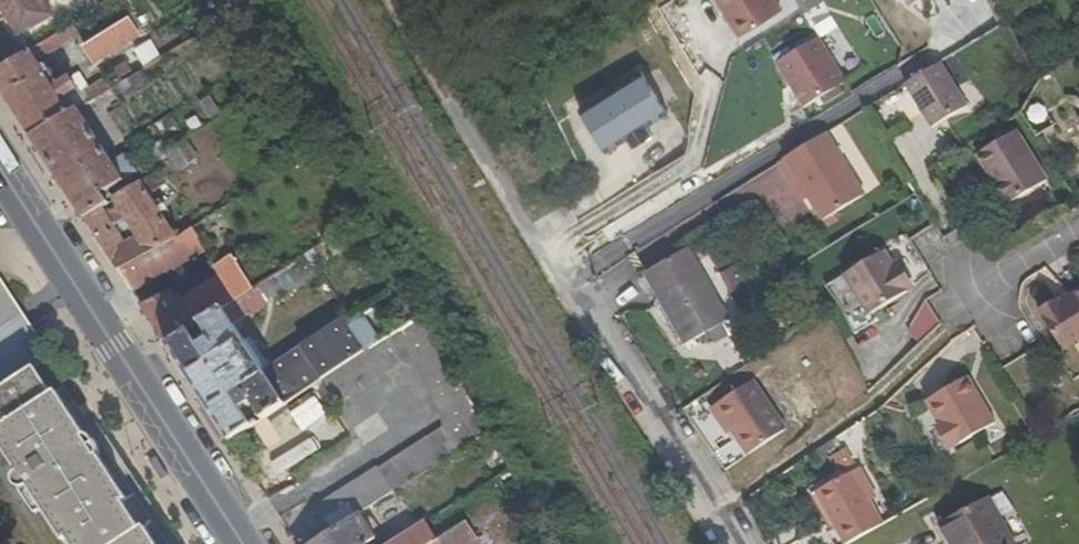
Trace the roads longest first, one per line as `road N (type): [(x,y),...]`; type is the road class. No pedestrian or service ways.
road 1 (residential): [(739,543),(550,244),(521,224),(388,0)]
road 2 (tertiary): [(242,543),(0,168)]

